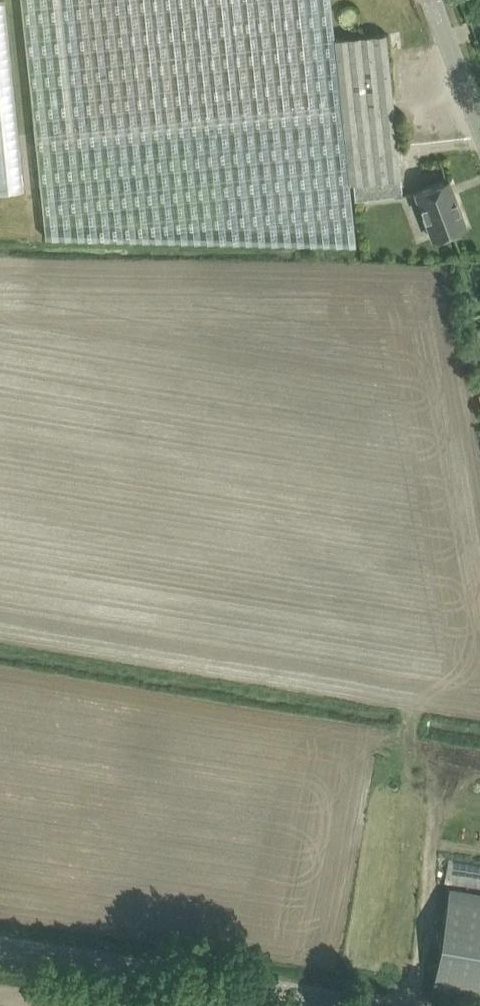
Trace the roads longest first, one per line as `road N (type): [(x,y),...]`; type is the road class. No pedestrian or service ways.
road 1 (tertiary): [(377,1005),(0,948)]
road 2 (tertiary): [(479,124),(433,0)]

